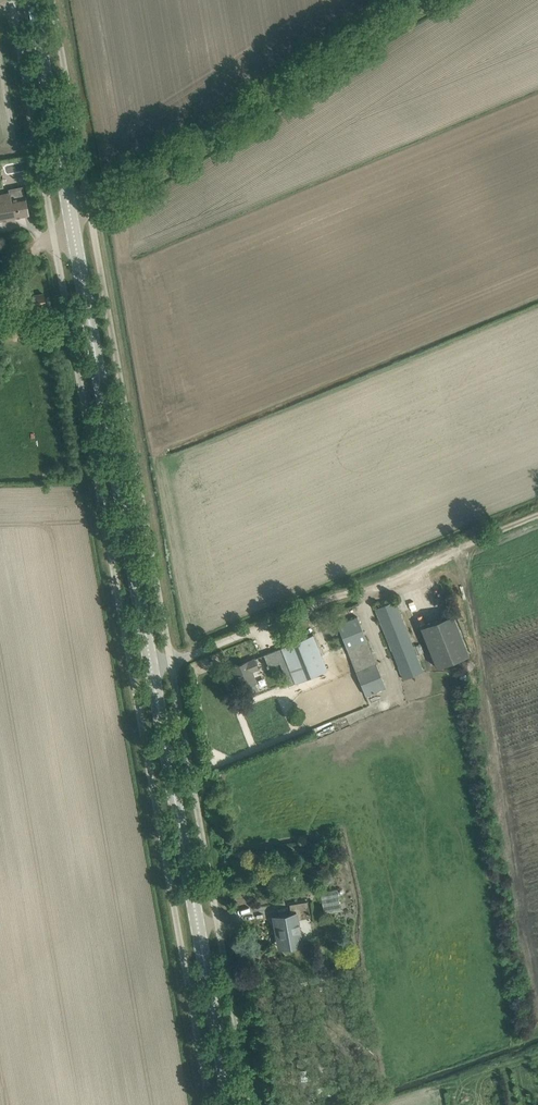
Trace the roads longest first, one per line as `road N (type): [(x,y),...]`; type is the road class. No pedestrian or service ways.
road 1 (unclassified): [(173,665),(90,208)]
road 2 (primary): [(153,672),(72,222)]
road 3 (unclassified): [(54,234),(133,679)]
road 4 (unclassified): [(251,1104),(173,665)]
road 5 (primary): [(230,1104),(153,672)]
road 6 (unclassified): [(133,679),(209,1104)]
road 7 (unclassified): [(90,208),(424,0)]
road 8 (unclassified): [(173,665),(415,574)]
road 9 (unclassified): [(12,0),(54,234)]
road 10 (primary): [(72,222),(33,0)]
road 11 (unclassified): [(90,208),(53,0)]
road 12 (track): [(537,522),(415,574)]

